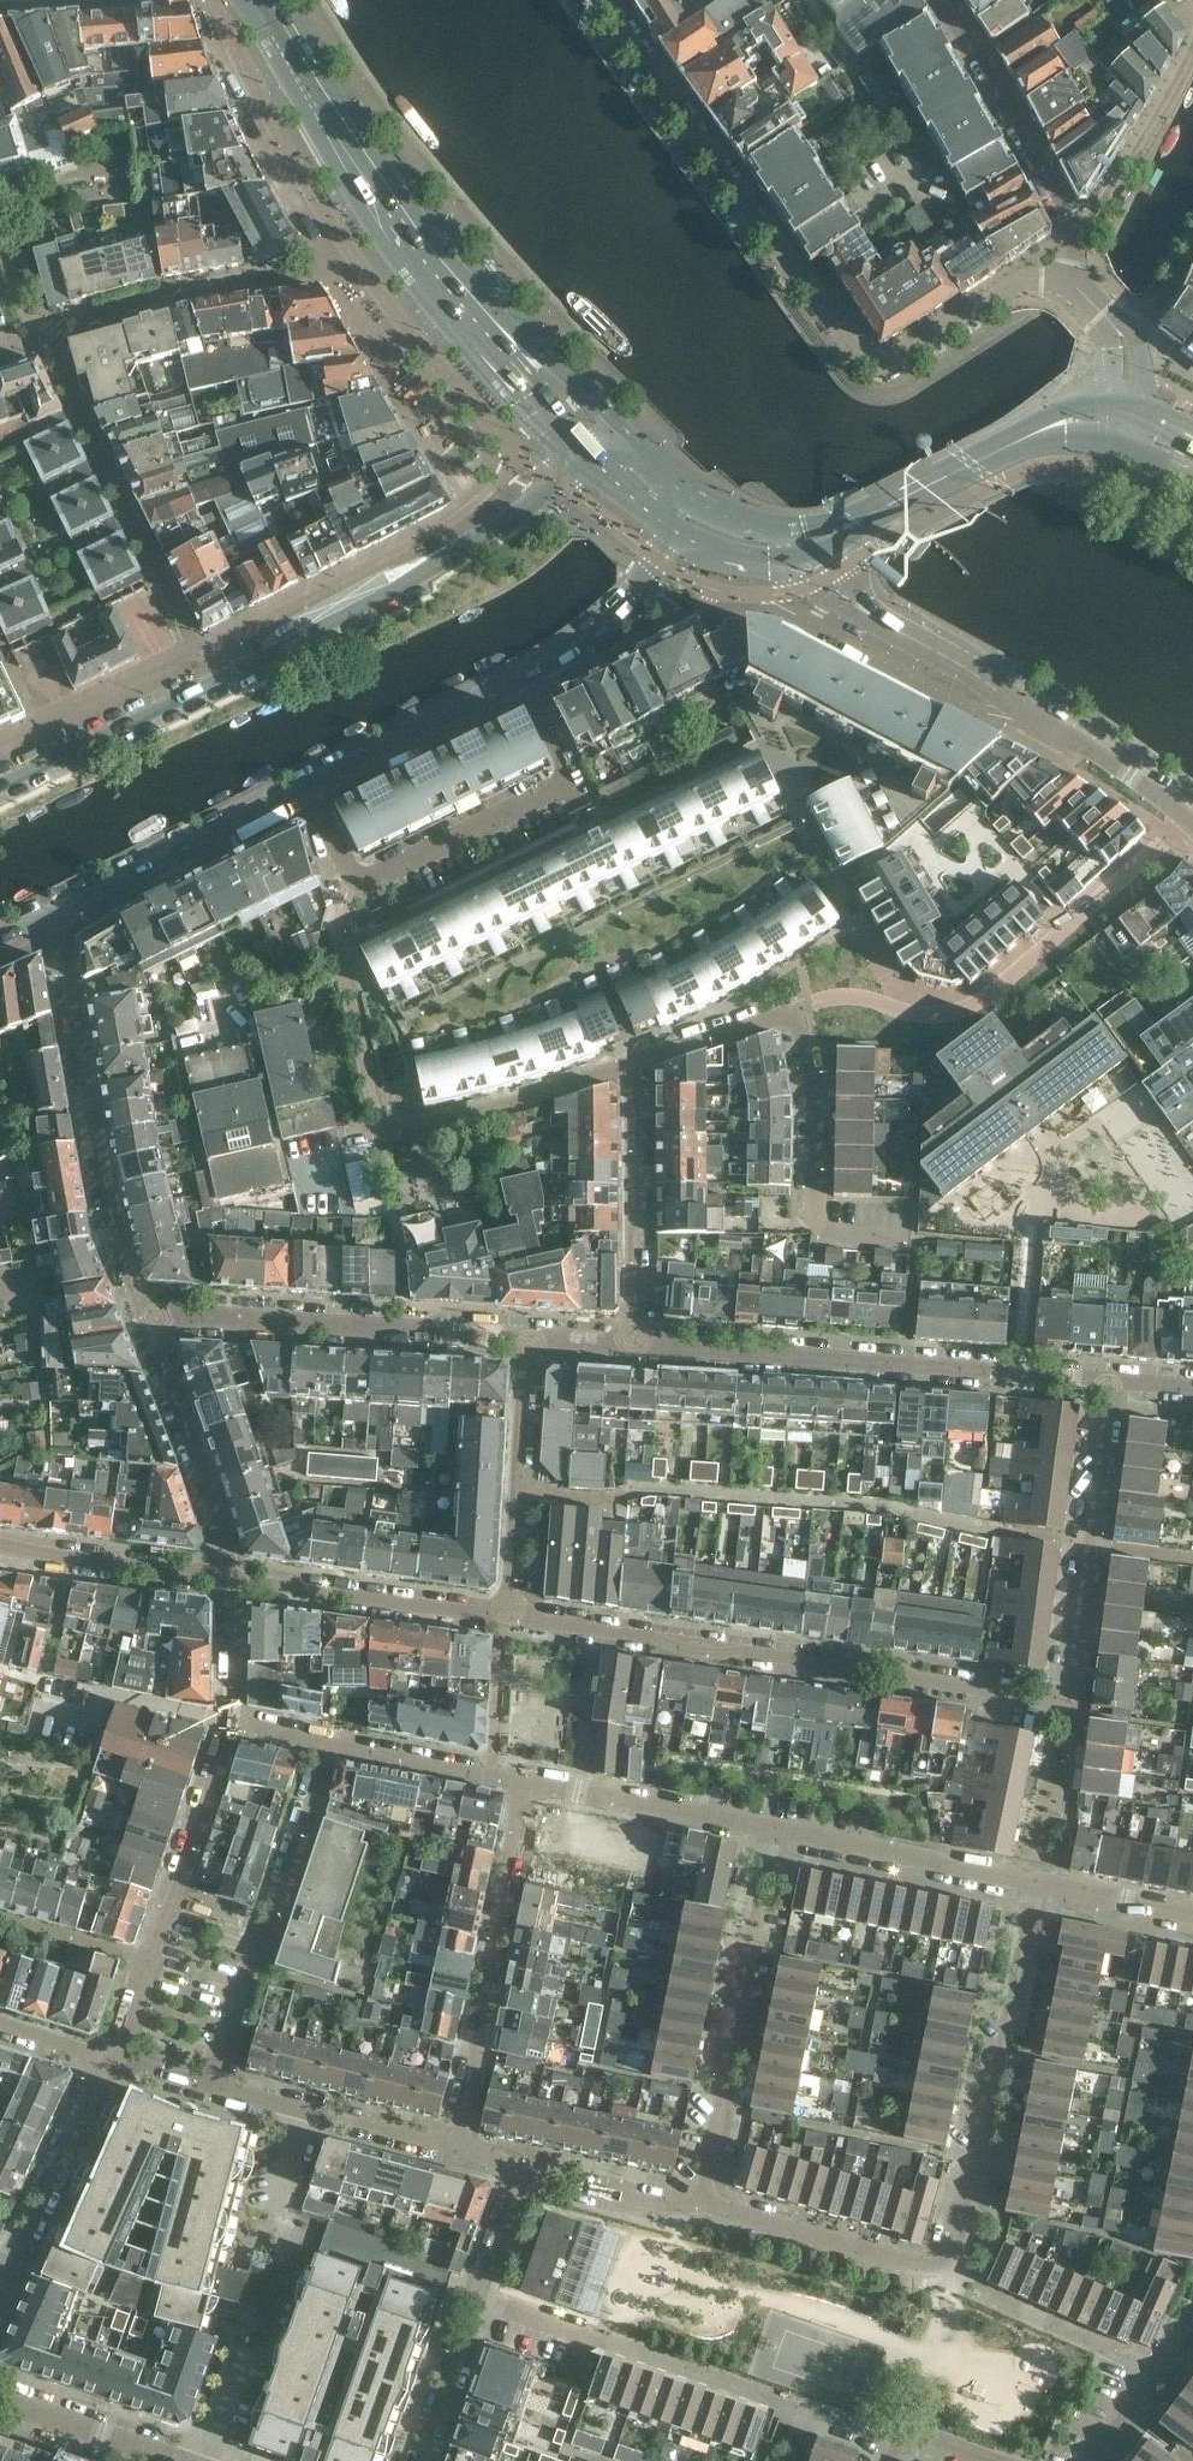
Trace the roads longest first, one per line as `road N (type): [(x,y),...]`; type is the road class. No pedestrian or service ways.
road 1 (residential): [(210,687),(41,334),(175,291),(406,250)]
road 2 (residential): [(611,0),(865,358),(890,358),(1023,277),(1062,278)]
road 3 (residential): [(1068,1700),(510,1610)]
road 4 (tertiary): [(627,440),(432,234),(283,0)]
road 5 (residential): [(916,1234),(816,1224),(818,1069),(806,1007),(796,998),(638,1055)]
road 6 (residential): [(1115,1379),(635,1337)]
road 7 (residential): [(1192,818),(1068,729),(818,583),(793,560)]
road 8 (residential): [(307,786),(360,886),(413,865),(573,782),(520,678)]
road 9 (tertiary): [(598,460),(418,576),(210,687)]
road 10 (residential): [(481,2302),(905,2435)]
road 11 (residential): [(932,2269),(960,2246),(1038,1883)]
road 12 (residential): [(532,1330),(133,1302)]
road 13 (residential): [(51,913),(108,1222),(133,1302)]
road 14 (residential): [(694,2209),(756,1826)]
road 15 (residential): [(446,2146),(512,1777)]
road 16 (residential): [(205,2091),(324,1742)]
road 17 (residential): [(1068,1700),(1115,1379)]
road 18 (tertiary): [(250,0),(406,250)]
road 19 (tertiary): [(865,516),(1063,421),(1135,424)]
road 20 (residential): [(1038,1883),(756,1826)]
road 21 (residential): [(510,1610),(226,1566)]
road 22 (tertiary): [(51,913),(307,786)]
road 23 (tertiary): [(406,250),(528,396),(598,460)]
road 24 (residential): [(635,1337),(638,1055)]
road 25 (residential): [(510,1610),(532,1330)]
road 26 (residential): [(133,1302),(226,1566)]
road 27 (residential): [(1086,230),(984,53),(937,0)]
road 28 (residential): [(0,2311),(108,2064)]
road 29 (residential): [(382,1134),(567,1084),(638,1055)]
road 30 (residential): [(756,1826),(512,1777)]
road 31 (residential): [(140,1958),(226,1725)]
road 32 (residential): [(932,2269),(694,2209)]
road 33 (tertiary): [(307,786),(520,678)]
road 34 (tertiary): [(210,687),(0,784)]
road 35 (residential): [(226,1566),(0,1533)]
road 36 (tertiary): [(520,678),(600,625),(688,532)]
road 37 (residential): [(1192,33),(1086,230)]
road 38 (residential): [(512,1777),(324,1742)]
road 39 (residential): [(1038,1883),(1068,1700)]
road 40 (residential): [(694,2209),(519,2163)]
road 41 (residential): [(166,2460),(0,2403)]
road 42 (residential): [(424,2460),(481,2302)]
road 43 (residential): [(226,1725),(226,1566)]
road 44 (residential): [(1192,1914),(1038,1883)]
road 45 (residential): [(1098,2460),(1192,2338)]
road 46 (residential): [(140,1958),(0,1918)]
road 47 (residential): [(481,2302),(519,2163)]

